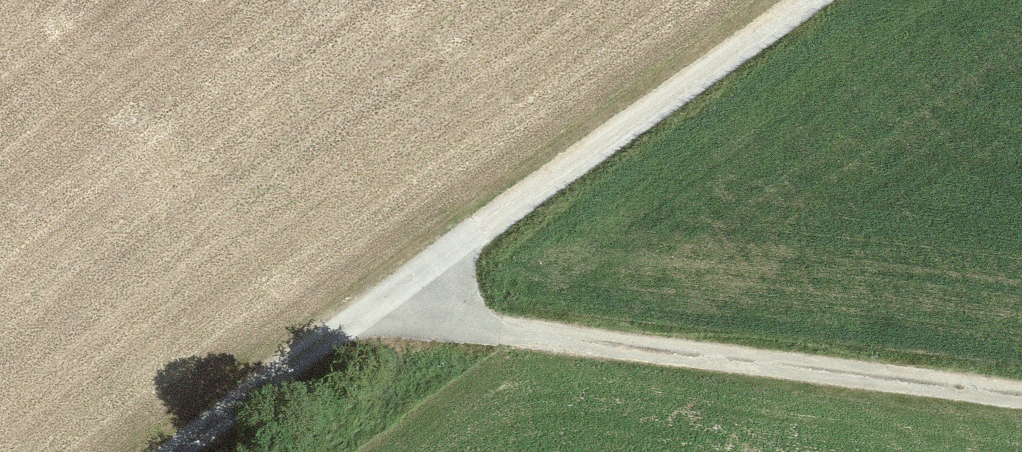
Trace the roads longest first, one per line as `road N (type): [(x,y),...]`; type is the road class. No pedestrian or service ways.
road 1 (track): [(181,451),(403,285),(823,0)]
road 2 (track): [(403,285),(484,331),(1021,410)]

